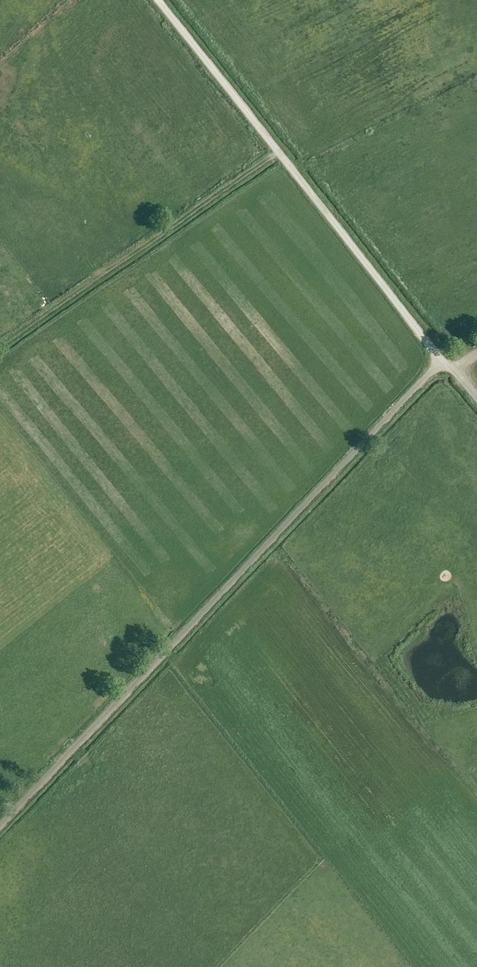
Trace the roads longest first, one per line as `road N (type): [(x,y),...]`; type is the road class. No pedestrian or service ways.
road 1 (unclassified): [(441,360),(0,830)]
road 2 (track): [(156,0),(441,360)]

